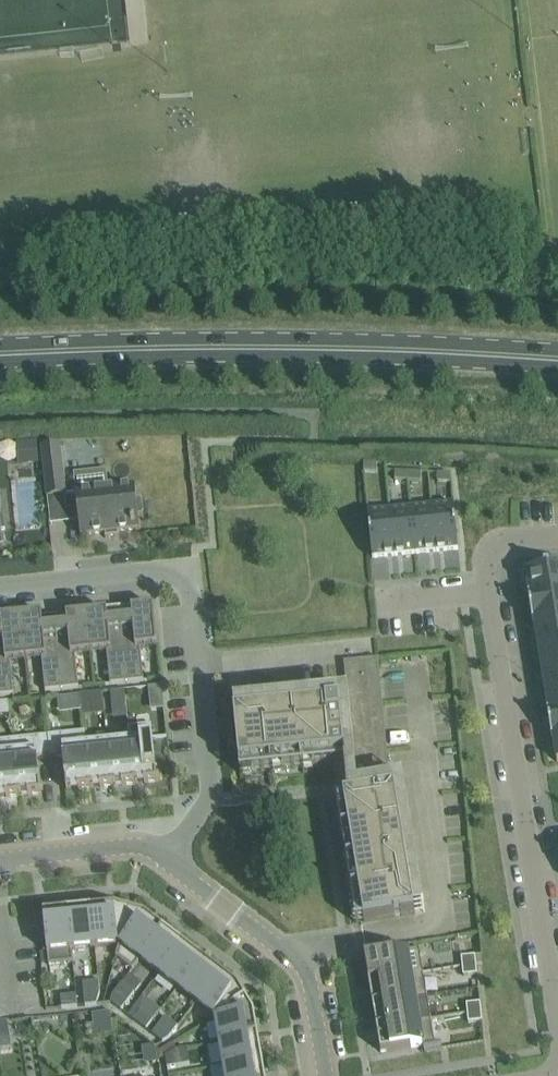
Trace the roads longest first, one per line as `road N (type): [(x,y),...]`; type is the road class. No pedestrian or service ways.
road 1 (primary): [(557,359),(335,348),(0,354)]
road 2 (residential): [(0,591),(189,571),(211,791),(167,856)]
road 3 (residential): [(487,586),(557,1017)]
road 4 (unclassified): [(167,856),(311,973),(328,1075)]
road 5 (unclassified): [(0,860),(142,848),(167,856)]

